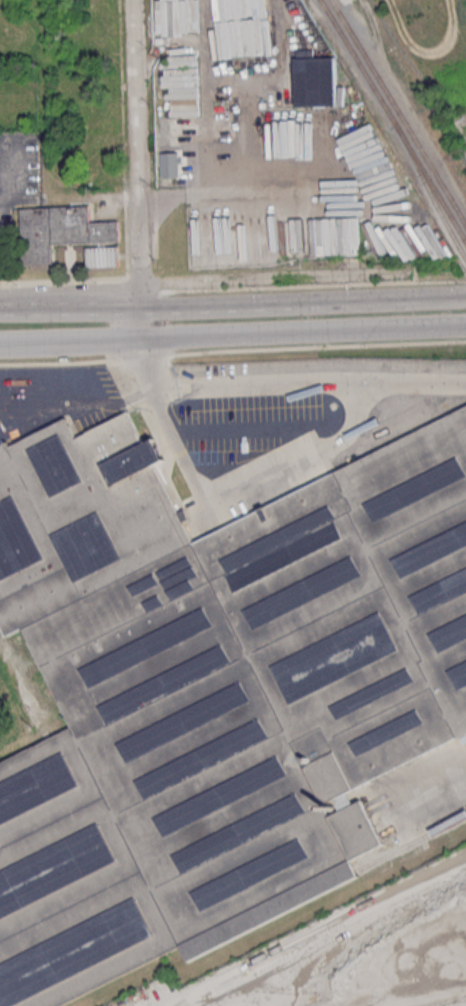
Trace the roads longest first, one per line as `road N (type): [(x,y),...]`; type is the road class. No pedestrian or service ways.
road 1 (secondary): [(0,346),(465,333)]
road 2 (residential): [(138,343),(128,0)]
road 3 (secondary): [(465,295),(136,306)]
road 4 (secondary): [(136,306),(0,309)]

